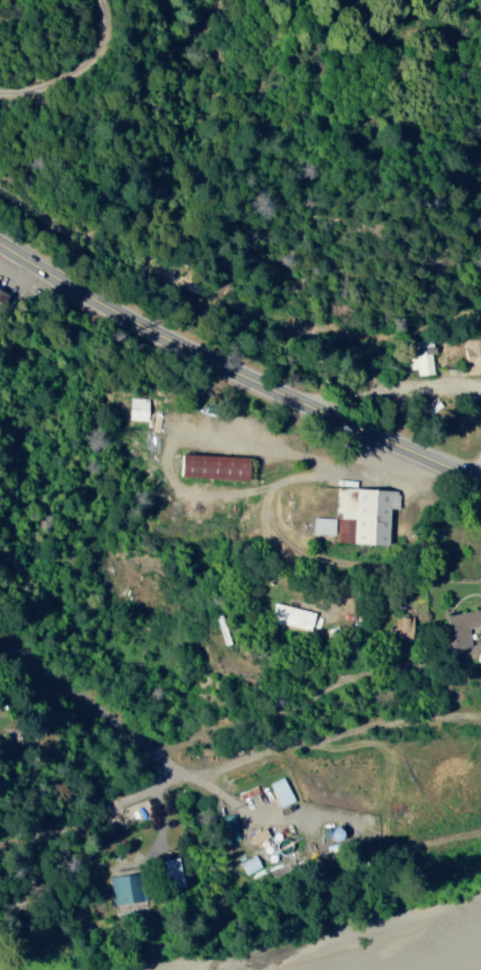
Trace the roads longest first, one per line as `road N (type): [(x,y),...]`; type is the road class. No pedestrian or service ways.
road 1 (secondary): [(480,485),(0,249)]
road 2 (residential): [(417,458),(281,486),(268,509),(280,562)]
road 3 (residential): [(305,580),(280,562),(257,599),(272,643),(294,643),(307,624),(315,593),(305,580)]
road 4 (residential): [(0,849),(190,782)]
road 5 (residential): [(129,736),(35,666),(0,651)]

